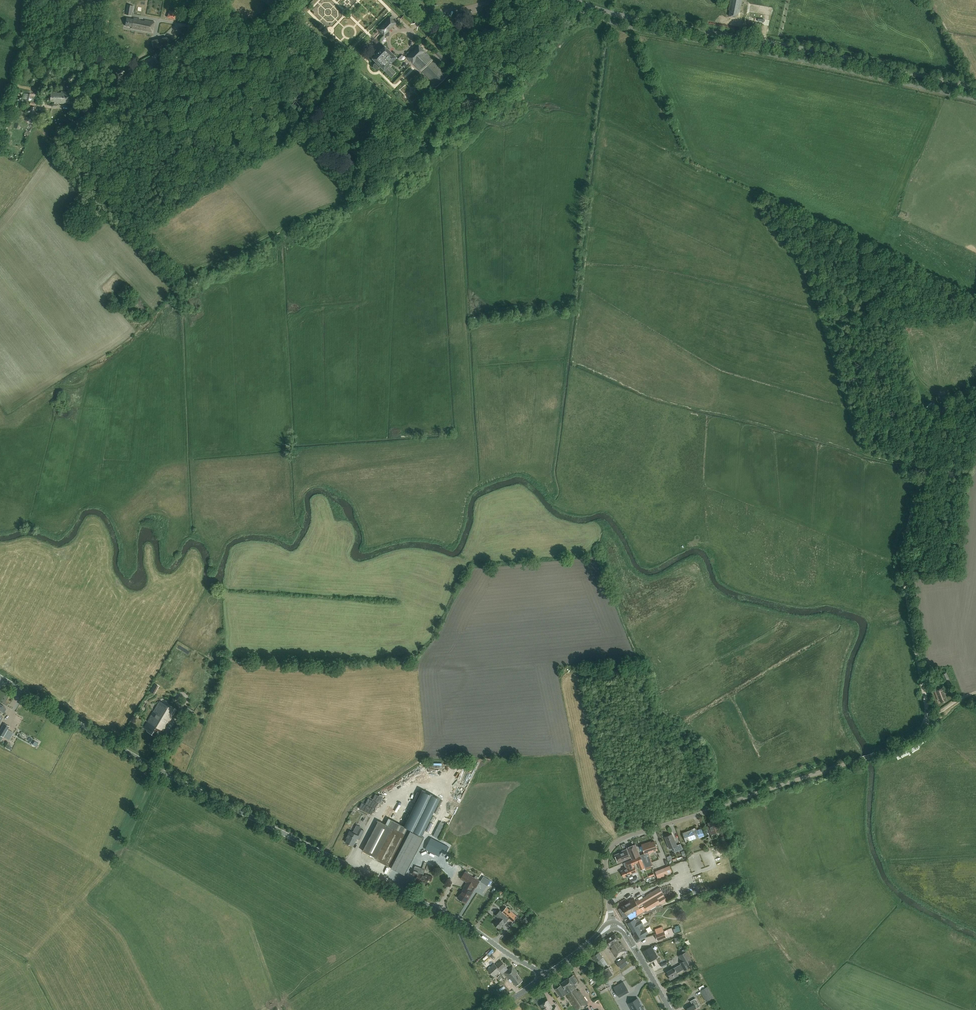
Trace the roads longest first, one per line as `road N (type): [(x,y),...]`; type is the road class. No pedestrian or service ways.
road 1 (tertiary): [(545,977),(472,927),(150,765),(0,677)]
road 2 (unclassified): [(975,88),(575,0)]
road 3 (unclassified): [(613,925),(605,864),(626,837),(873,754)]
road 4 (track): [(923,468),(859,450),(811,294),(756,214),(753,187)]
road 5 (track): [(929,719),(905,550),(938,412),(975,396)]
road 6 (track): [(205,0),(182,38),(132,69),(88,120)]
road 7 (unclassified): [(975,691),(873,754)]

